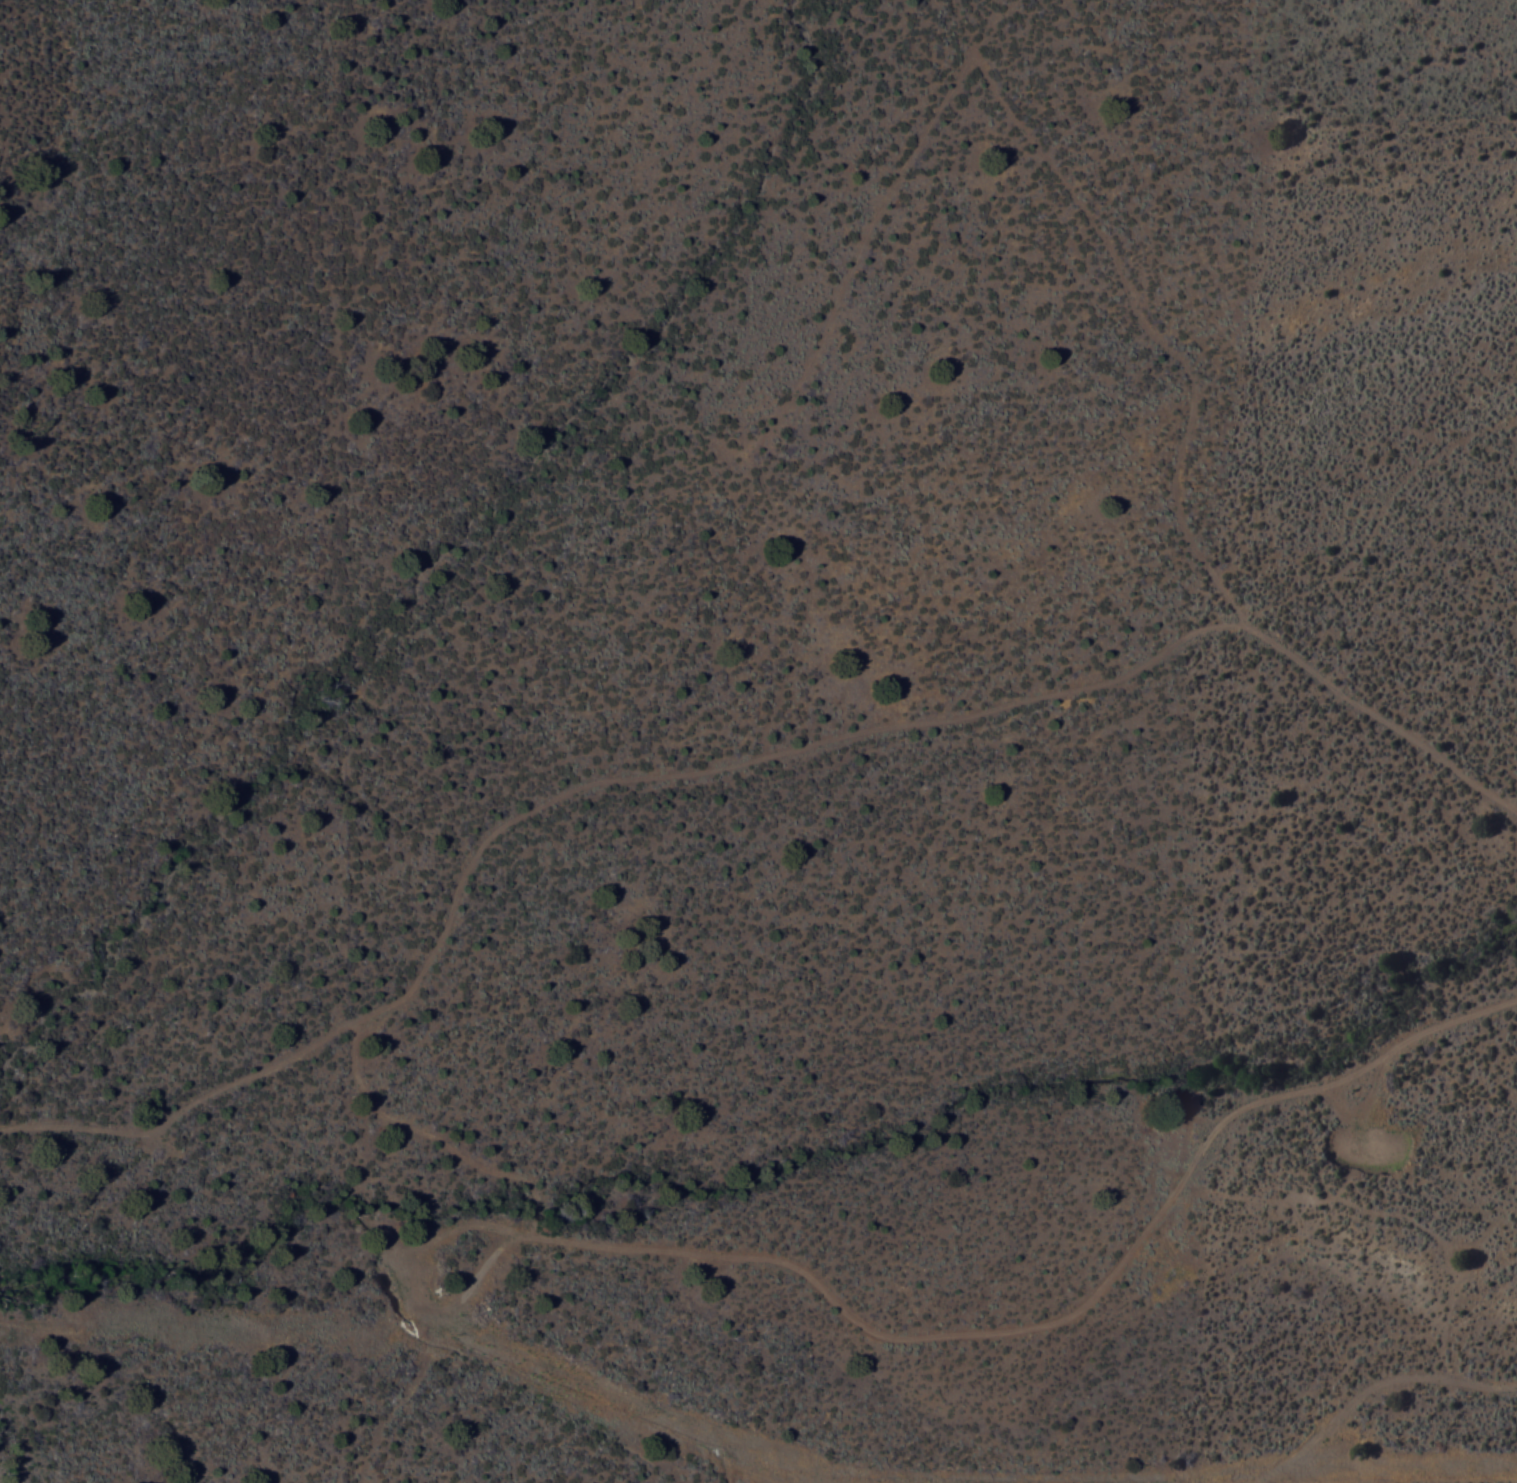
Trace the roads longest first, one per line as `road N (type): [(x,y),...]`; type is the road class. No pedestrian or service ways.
road 1 (residential): [(0,1130),(162,1128),(196,1101),(388,998),(433,953),(466,870),(488,839),(558,794),(903,739),(1116,683),(1188,639),(1246,619),(1516,812)]

